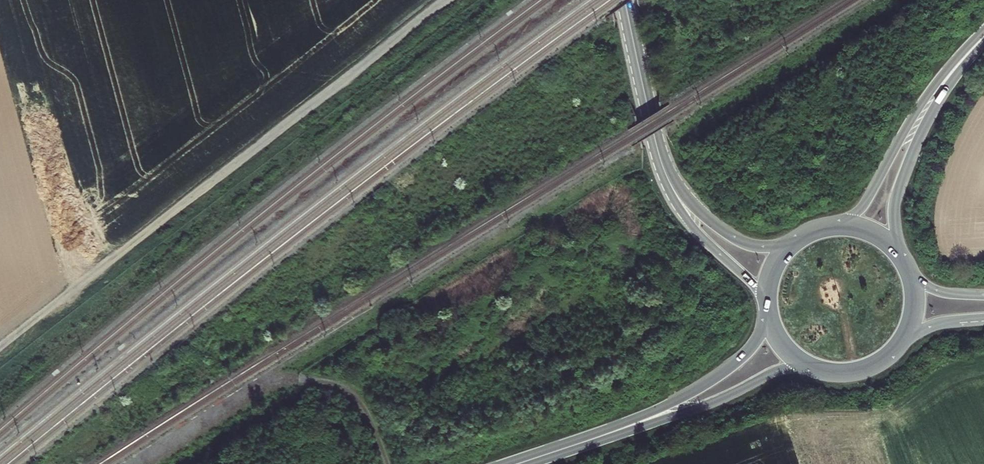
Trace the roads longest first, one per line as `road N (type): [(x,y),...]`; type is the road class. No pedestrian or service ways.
road 1 (track): [(0,347),(449,0)]
road 2 (secondary): [(983,30),(934,85),(866,202),(835,226)]
road 3 (secondary): [(899,253),(895,204),(915,145),(983,40)]
road 4 (secondary): [(629,427),(716,401),(778,370),(809,367)]
road 5 (secondary): [(769,316),(737,362),(629,427)]
road 6 (secondary): [(660,161),(681,215),(767,304)]
road 7 (secondary): [(794,242),(759,245),(731,235),(688,200),(660,161)]
road 8 (secondary): [(660,161),(624,0)]

